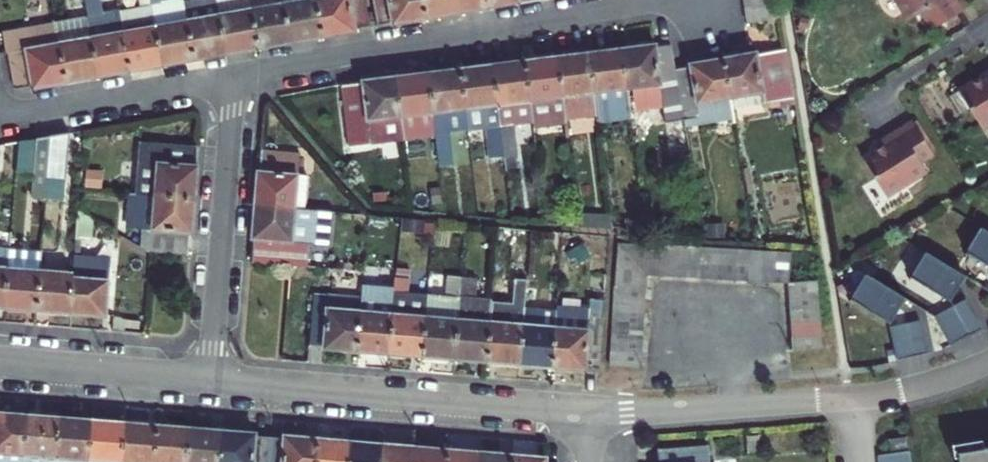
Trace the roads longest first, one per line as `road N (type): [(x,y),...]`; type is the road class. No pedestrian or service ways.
road 1 (residential): [(230,76),(655,2),(703,14)]
road 2 (residential): [(583,412),(885,393),(987,361)]
road 3 (residential): [(212,378),(583,412)]
road 4 (residential): [(212,378),(230,76)]
road 5 (residential): [(0,113),(230,76)]
road 6 (residential): [(0,361),(212,378)]

